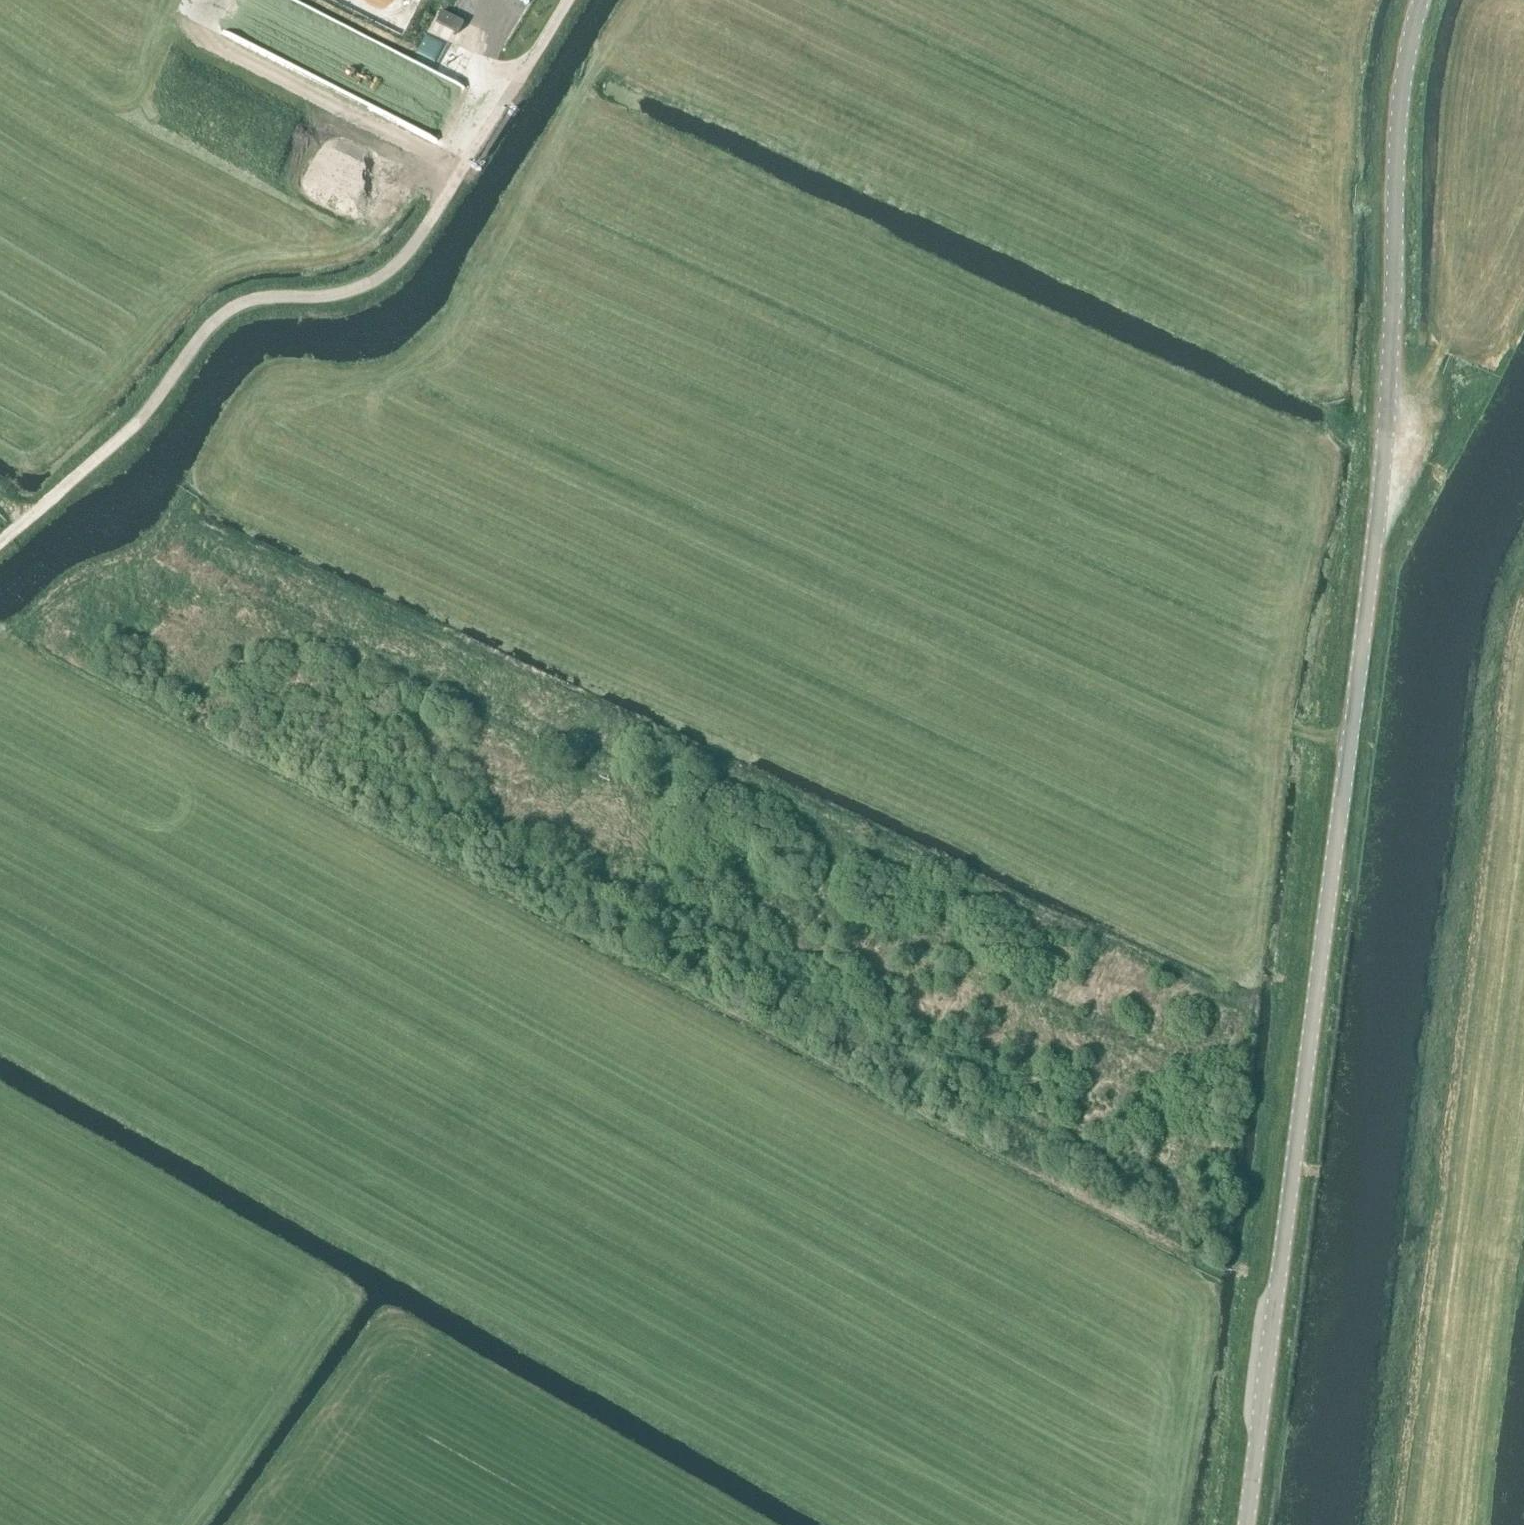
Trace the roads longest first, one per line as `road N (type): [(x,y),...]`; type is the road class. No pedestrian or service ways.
road 1 (unclassified): [(1247,1524),(1373,562),(1398,102),(1421,0)]
road 2 (track): [(0,543),(138,423),(228,312),(266,299),(340,295),(394,268),(567,0)]

